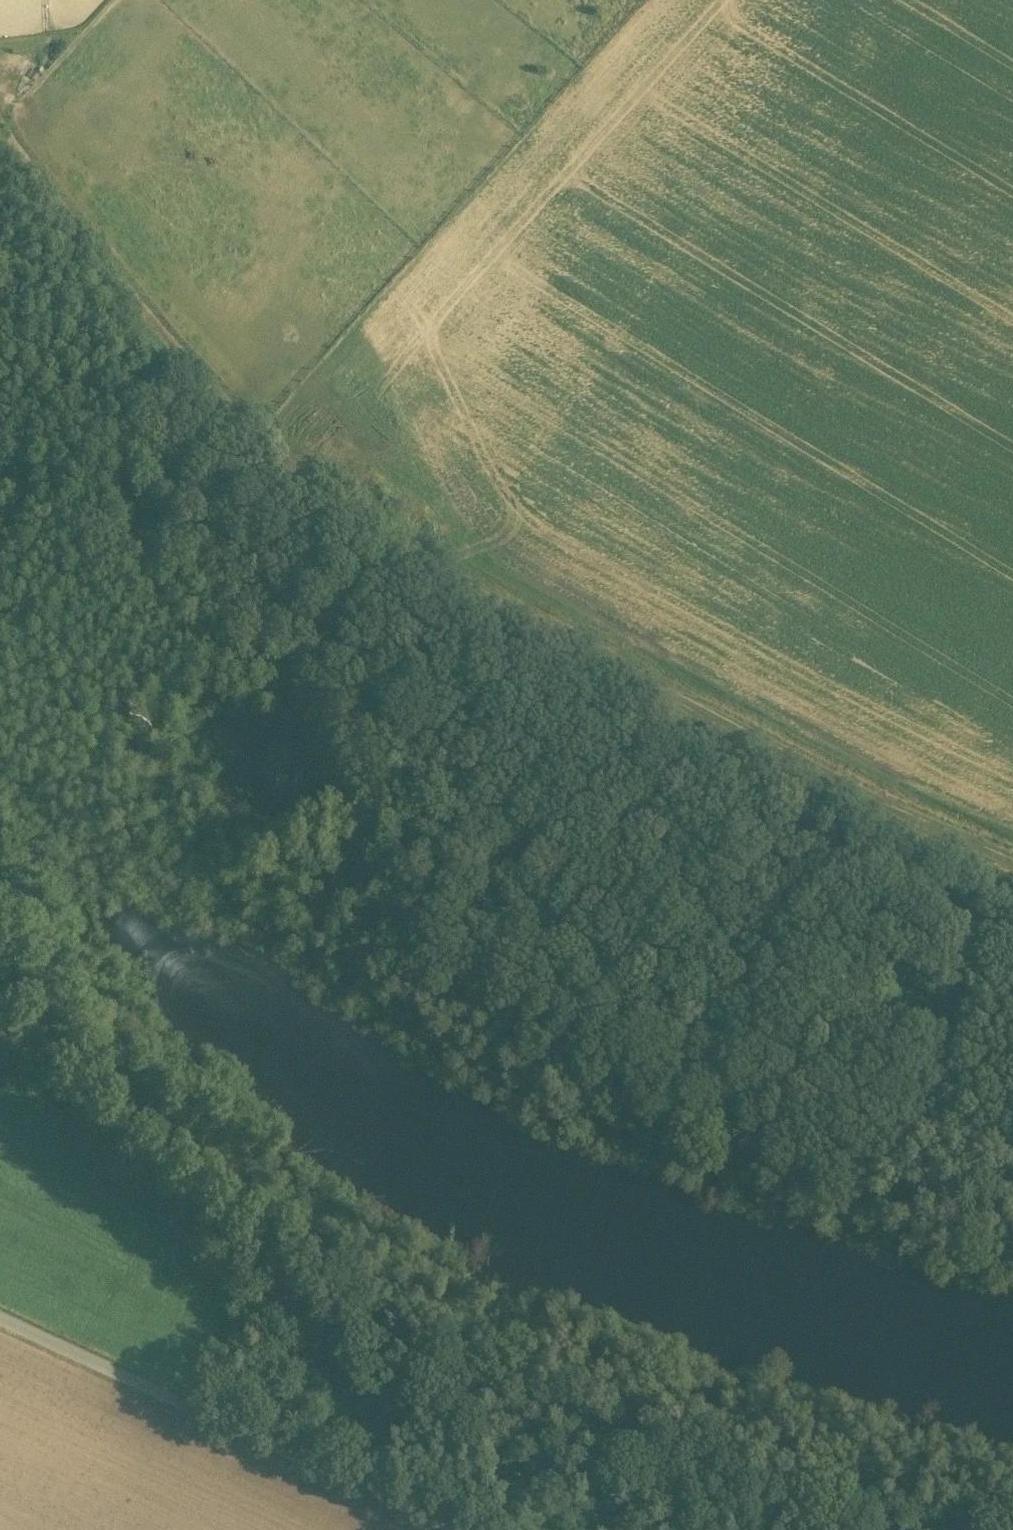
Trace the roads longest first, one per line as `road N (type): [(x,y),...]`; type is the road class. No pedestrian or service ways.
road 1 (track): [(1012,1179),(911,1139),(719,1116),(625,1063),(583,1025),(552,978),(490,943),(465,885),(455,820),(465,731),(391,682),(325,595),(248,520),(188,447),(254,430)]
road 2 (track): [(254,430),(351,510),(582,636),(1012,837)]
road 3 (unclassified): [(451,1529),(0,1321)]
road 4 (track): [(0,117),(254,430)]

